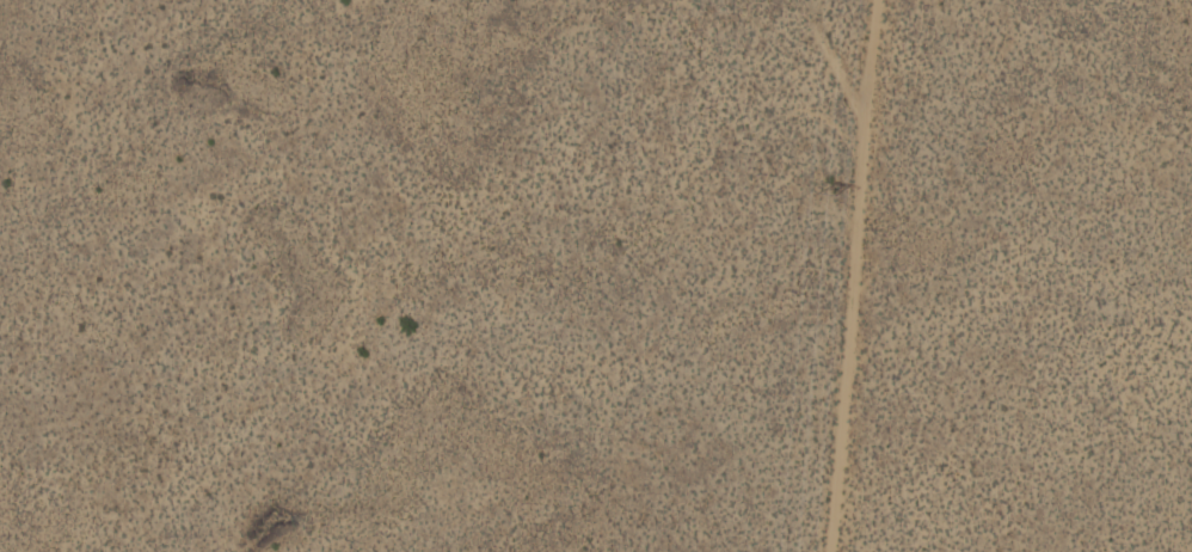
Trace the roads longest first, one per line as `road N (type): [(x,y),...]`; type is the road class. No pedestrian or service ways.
road 1 (residential): [(899,551),(943,0)]

